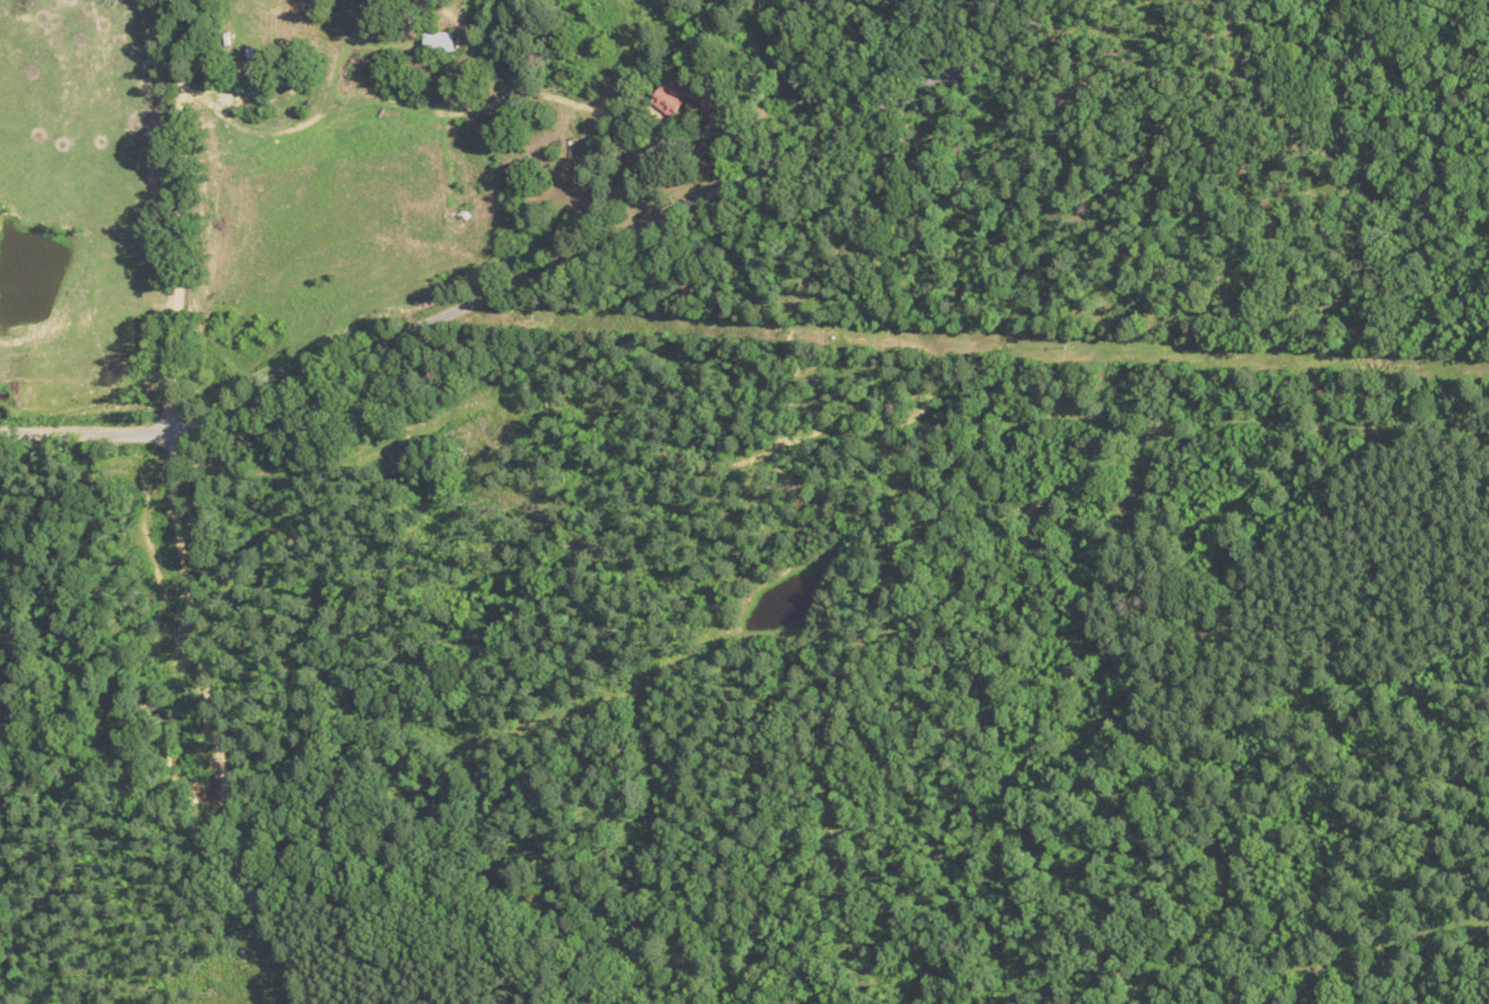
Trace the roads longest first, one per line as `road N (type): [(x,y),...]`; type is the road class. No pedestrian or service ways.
road 1 (secondary): [(1063,0),(994,46),(687,205),(233,414),(179,431),(0,429)]
road 2 (residential): [(282,1003),(186,626),(148,0)]

